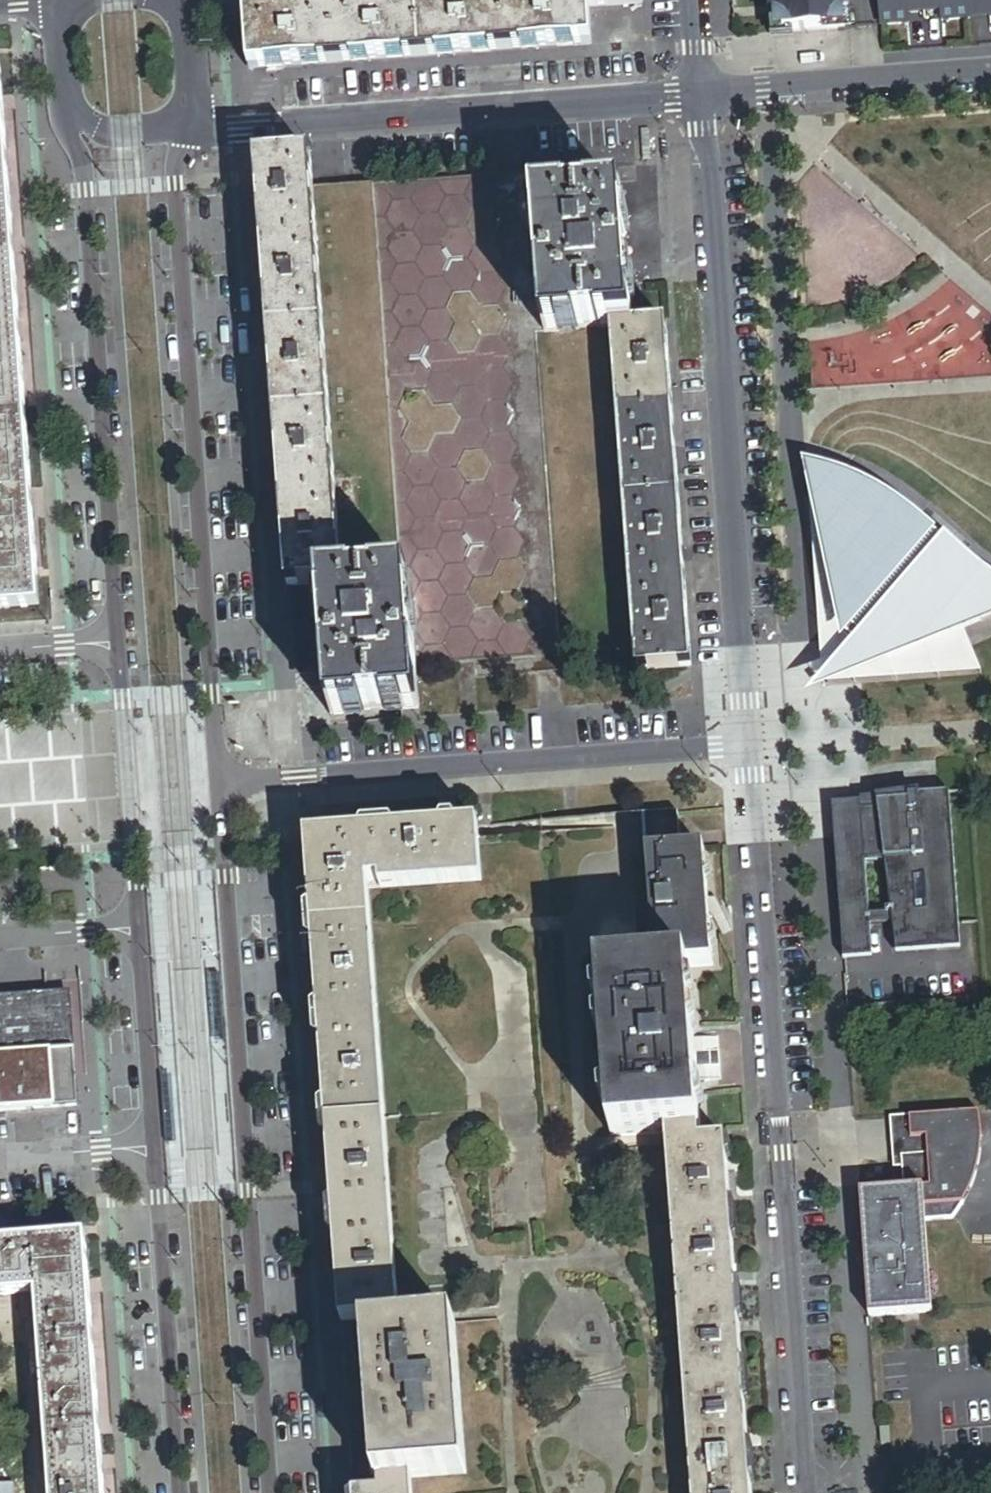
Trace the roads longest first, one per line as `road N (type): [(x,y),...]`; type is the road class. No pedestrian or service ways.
road 1 (tertiary): [(118,643),(179,1492)]
road 2 (residential): [(749,749),(802,1492)]
road 3 (tertiary): [(268,1492),(216,791)]
road 4 (tertiary): [(216,791),(177,181),(181,116)]
road 5 (residential): [(749,749),(702,98)]
road 6 (tertiary): [(68,111),(84,188),(118,643)]
road 7 (residential): [(216,791),(749,749)]
road 8 (residential): [(183,110),(231,125),(702,98)]
road 9 (residential): [(702,98),(990,73)]
road 10 (tertiary): [(68,111),(94,132),(121,139),(160,131),(181,116)]

